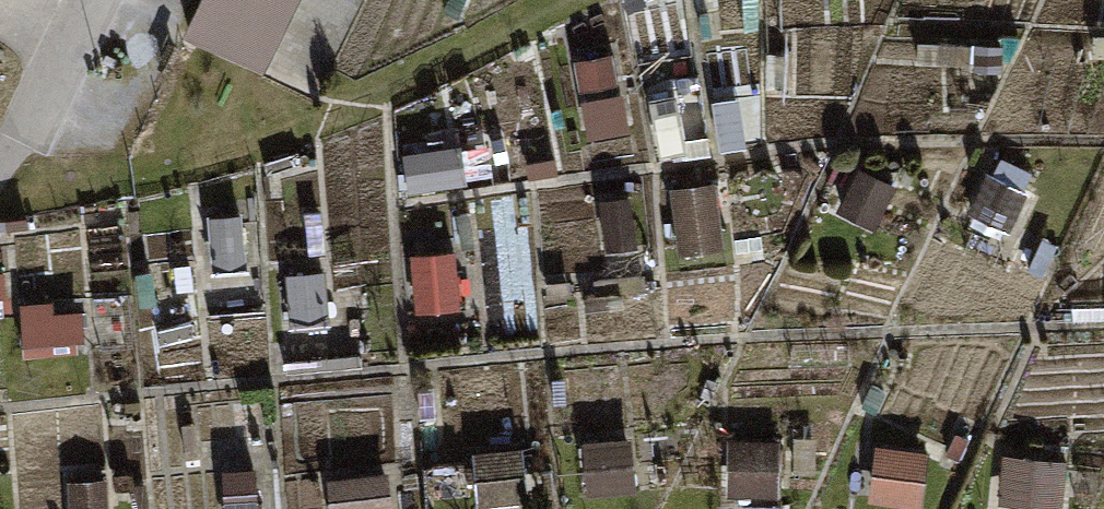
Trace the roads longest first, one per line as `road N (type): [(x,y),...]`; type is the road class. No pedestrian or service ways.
road 1 (residential): [(91,0),(23,141)]

